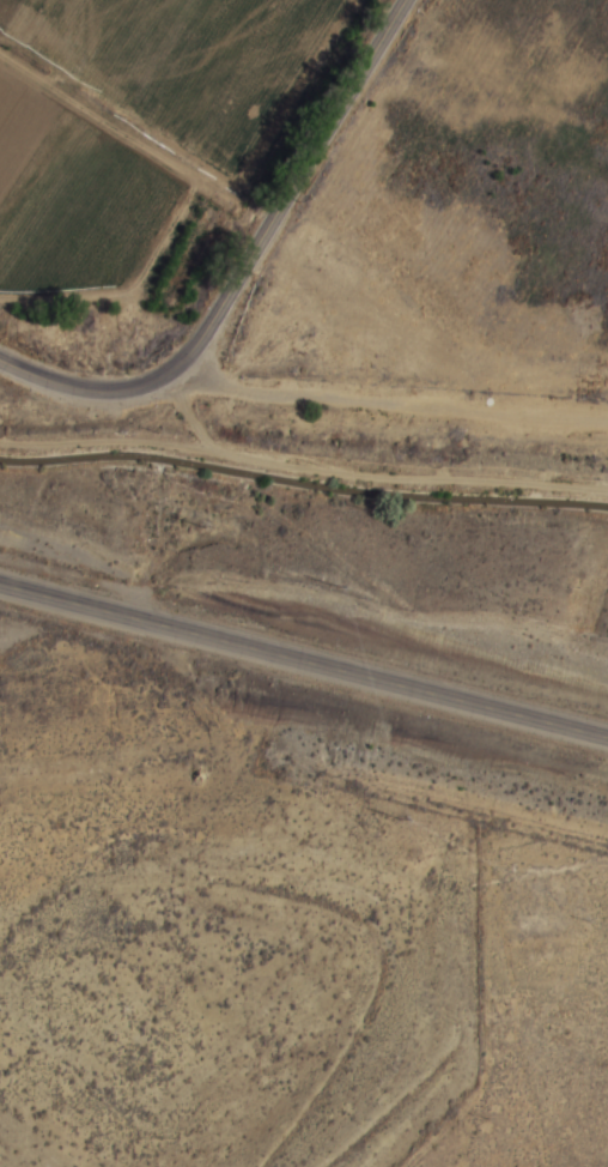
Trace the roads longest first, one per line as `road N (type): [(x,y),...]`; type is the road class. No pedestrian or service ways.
road 1 (primary): [(0,594),(607,745)]
road 2 (secondary): [(406,0),(226,292),(176,359),(113,386),(0,359)]
road 3 (residential): [(607,411),(239,388),(176,359)]

